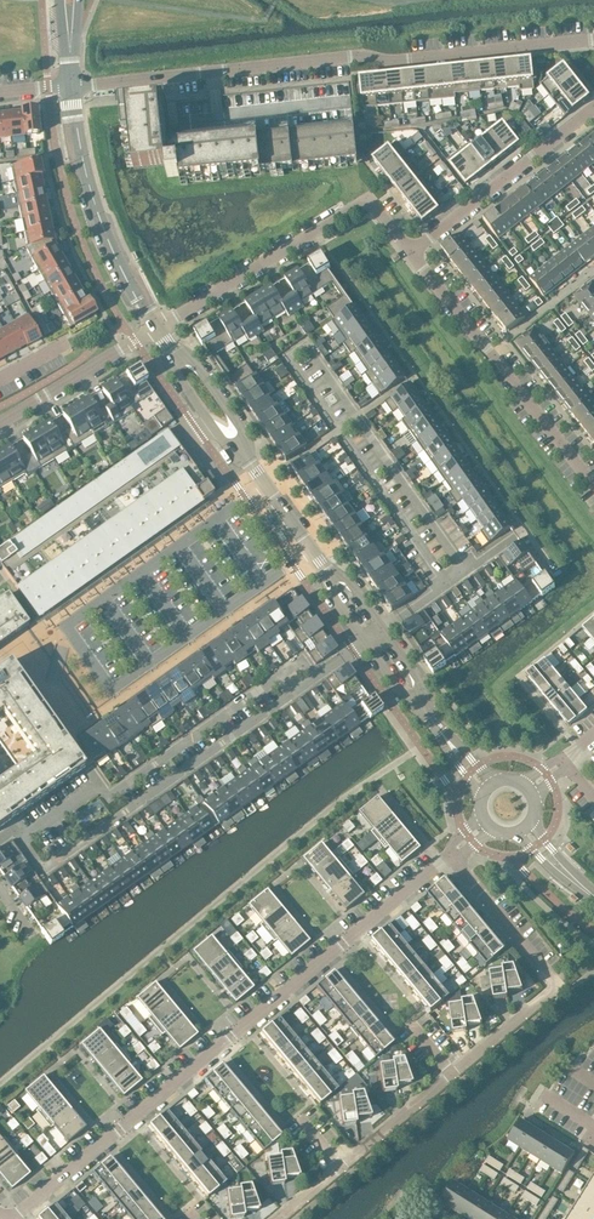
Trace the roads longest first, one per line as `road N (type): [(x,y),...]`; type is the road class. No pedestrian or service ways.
road 1 (residential): [(12,1218),(448,856)]
road 2 (residential): [(279,1218),(554,988),(448,856)]
road 3 (residential): [(70,86),(593,41)]
road 4 (tertiary): [(486,789),(249,464)]
road 5 (residential): [(411,253),(367,199),(154,328)]
road 6 (residential): [(411,253),(593,486)]
road 7 (tertiary): [(154,328),(102,230),(70,86)]
road 8 (residential): [(593,109),(411,253)]
road 9 (residential): [(0,423),(154,328)]
road 10 (tertiary): [(249,464),(242,432),(192,360),(169,351)]
road 11 (tertiary): [(169,351),(225,444),(249,464)]

